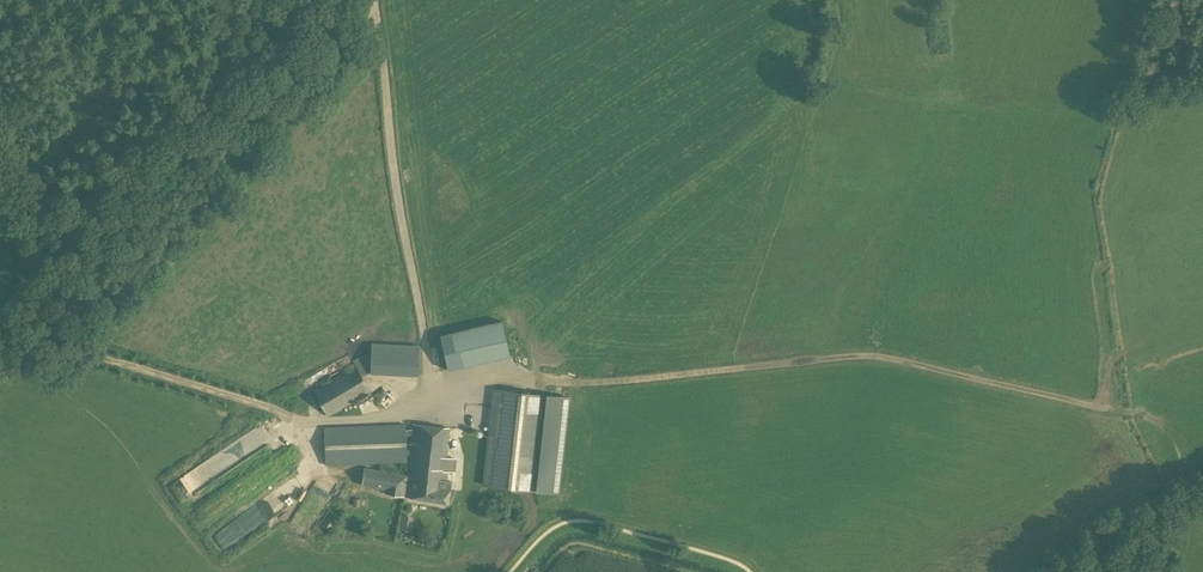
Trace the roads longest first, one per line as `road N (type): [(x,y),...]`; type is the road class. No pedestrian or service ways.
road 1 (track): [(1092,408),(867,356),(589,383),(488,381),(464,403),(429,400),(307,425),(306,472)]
road 2 (track): [(429,400),(377,10)]
road 3 (track): [(9,328),(307,425)]
road 4 (track): [(1189,474),(1176,439),(1150,416),(1092,408),(1108,398),(1095,266)]
road 5 (track): [(0,162),(63,279)]

